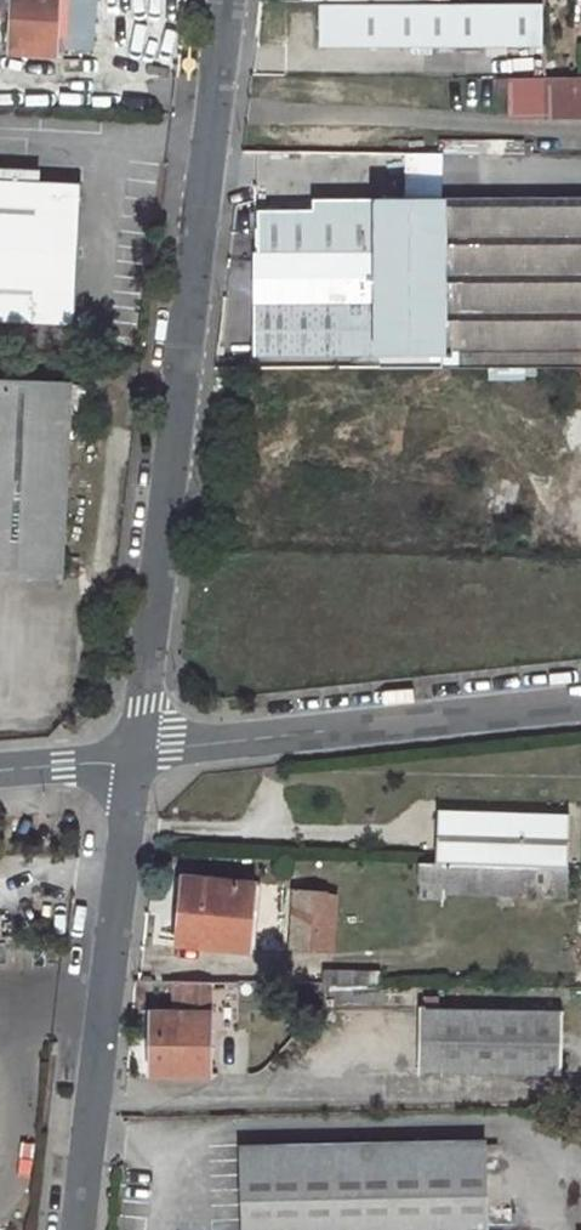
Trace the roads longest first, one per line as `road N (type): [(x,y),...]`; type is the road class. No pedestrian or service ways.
road 1 (unclassified): [(224,0),(132,757)]
road 2 (unclassified): [(132,757),(78,1229)]
road 3 (unclassified): [(580,695),(132,757)]
road 4 (unclassified): [(132,757),(0,775)]

